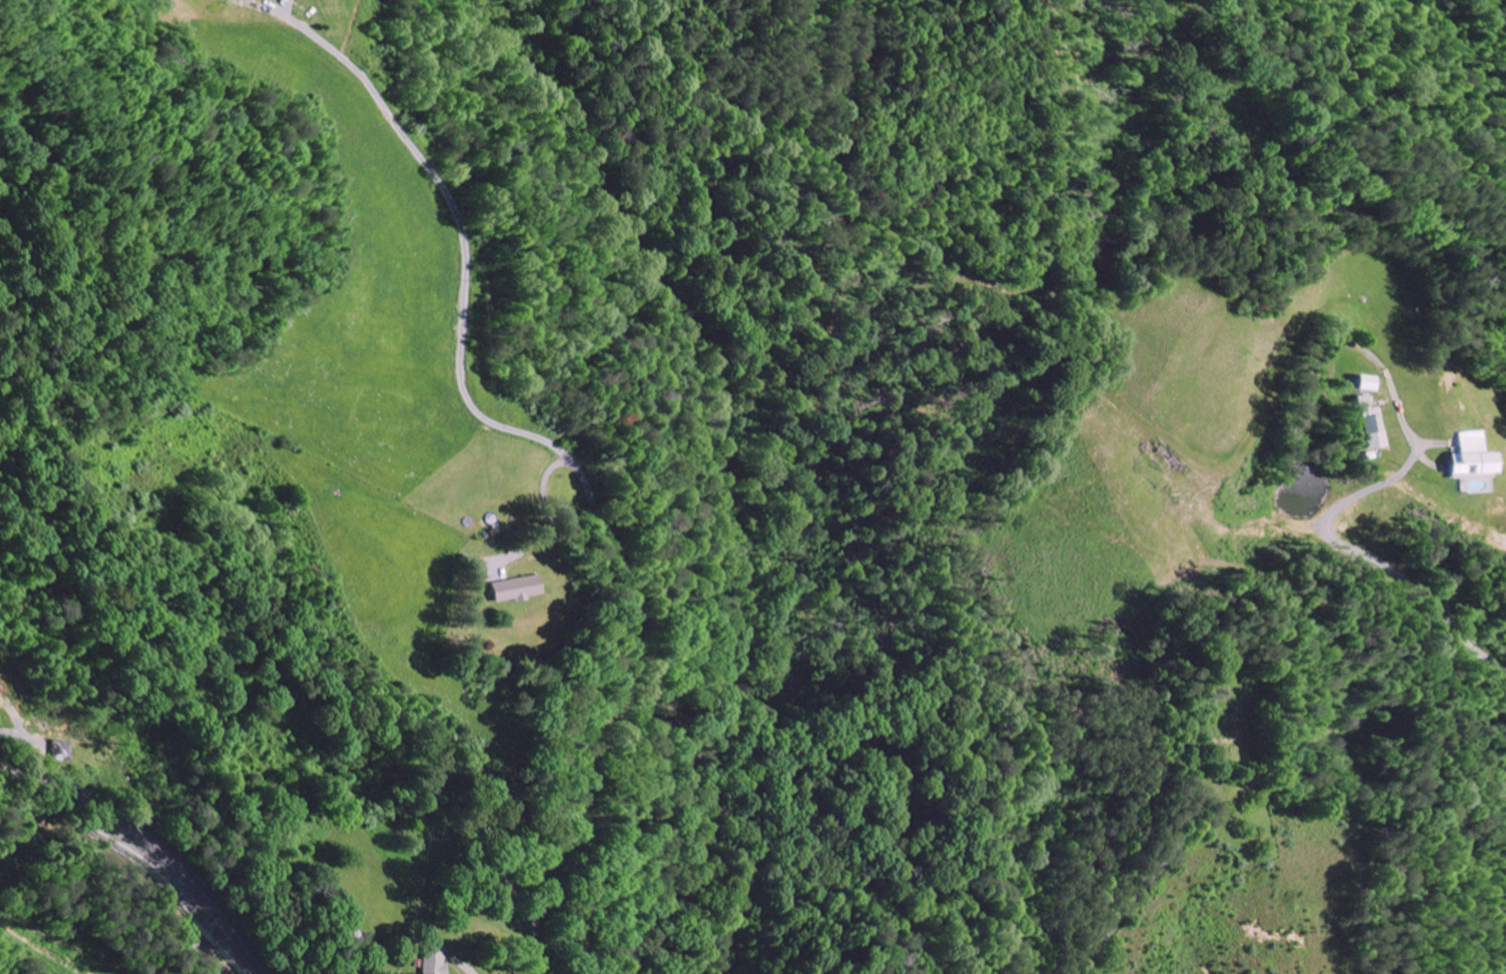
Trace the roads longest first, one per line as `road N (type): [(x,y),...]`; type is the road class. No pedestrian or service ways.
road 1 (secondary): [(0,763),(92,800),(148,837),(204,888),(268,973)]

